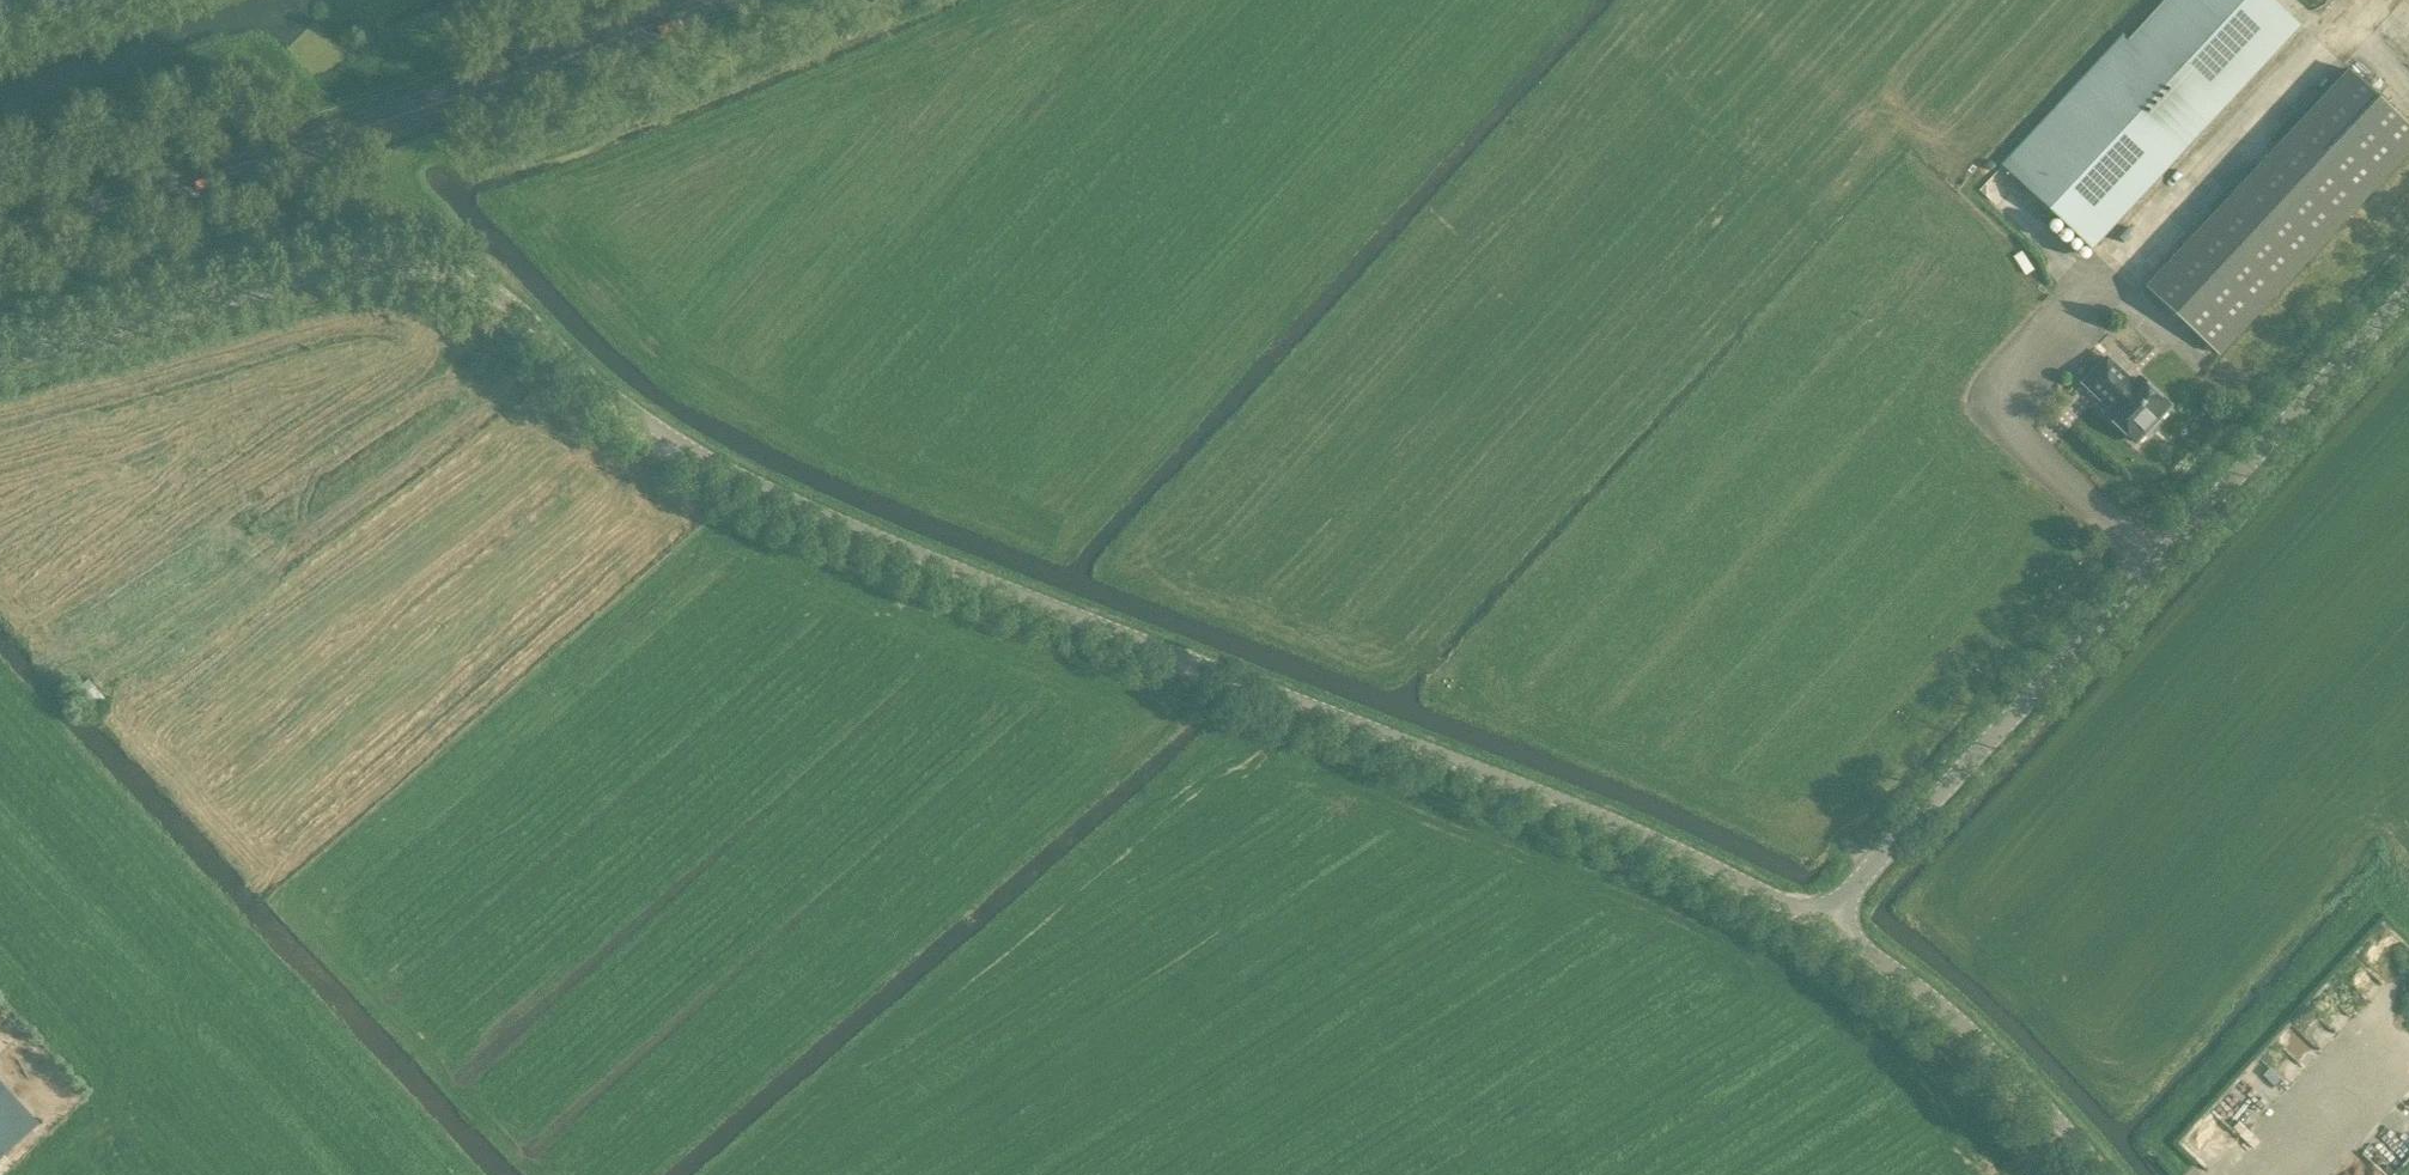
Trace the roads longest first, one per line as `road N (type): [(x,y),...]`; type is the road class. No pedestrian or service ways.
road 1 (unclassified): [(0,357),(362,262),(404,262),(467,278),(638,423),(779,497),(980,567),(1684,846),(1819,910)]
road 2 (unclassified): [(1819,910),(2408,288)]
road 3 (primary): [(0,233),(141,198),(718,0)]
road 4 (unclassified): [(2104,1174),(1989,1054),(1819,910)]

